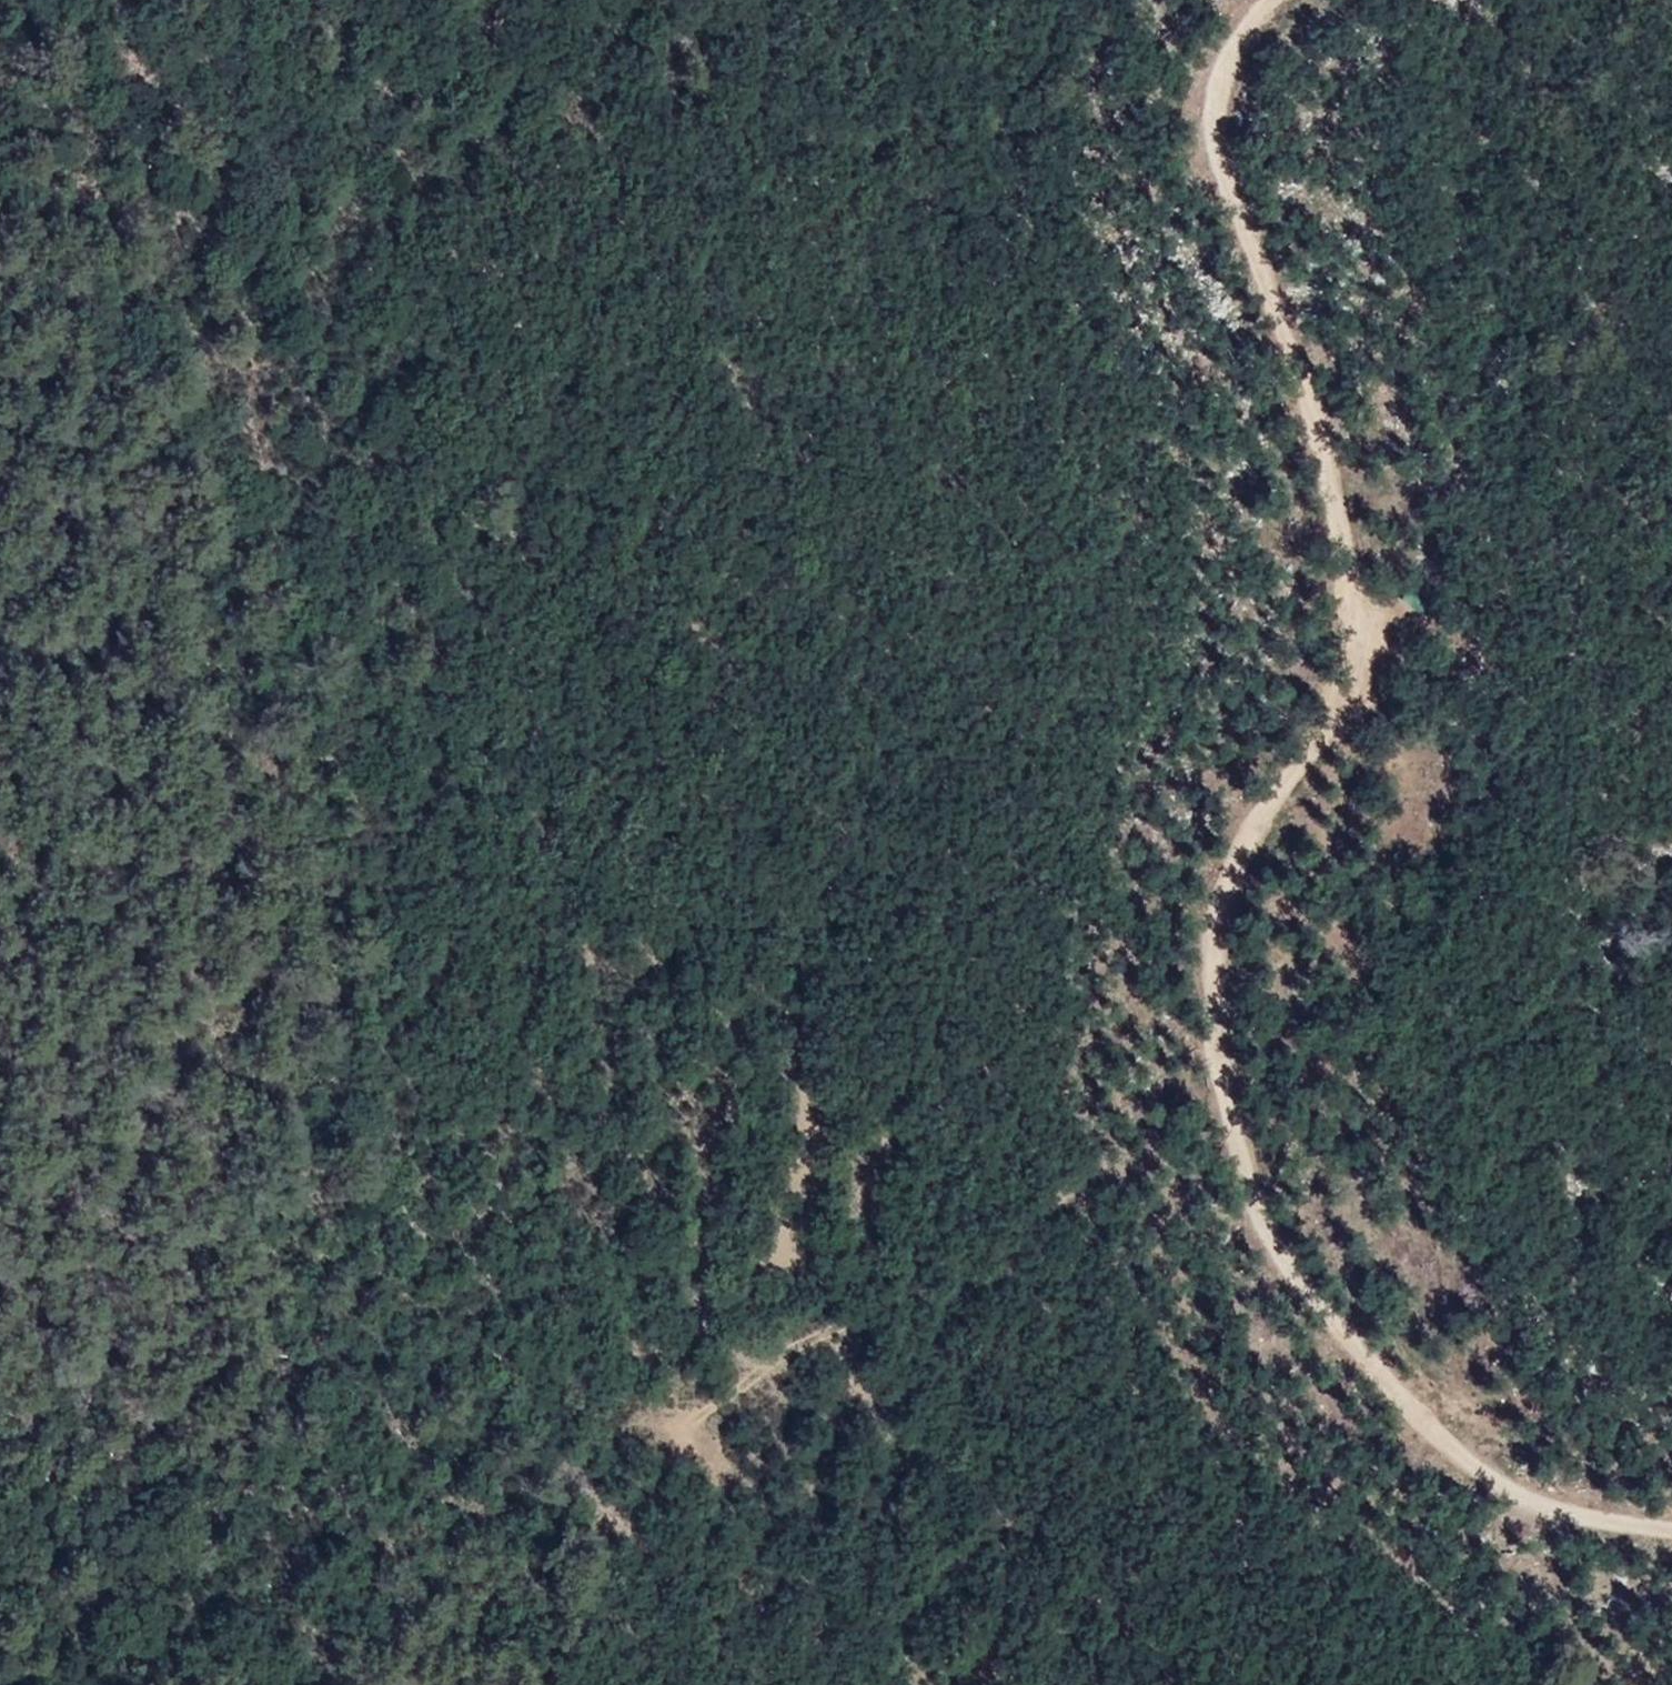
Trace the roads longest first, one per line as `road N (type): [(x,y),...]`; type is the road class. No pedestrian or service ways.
road 1 (track): [(1671,1530),(1481,1477),(1256,1219),(1212,1036),(1219,896),(1382,603),(1260,235),(1207,119),(1252,24),(1272,0)]

